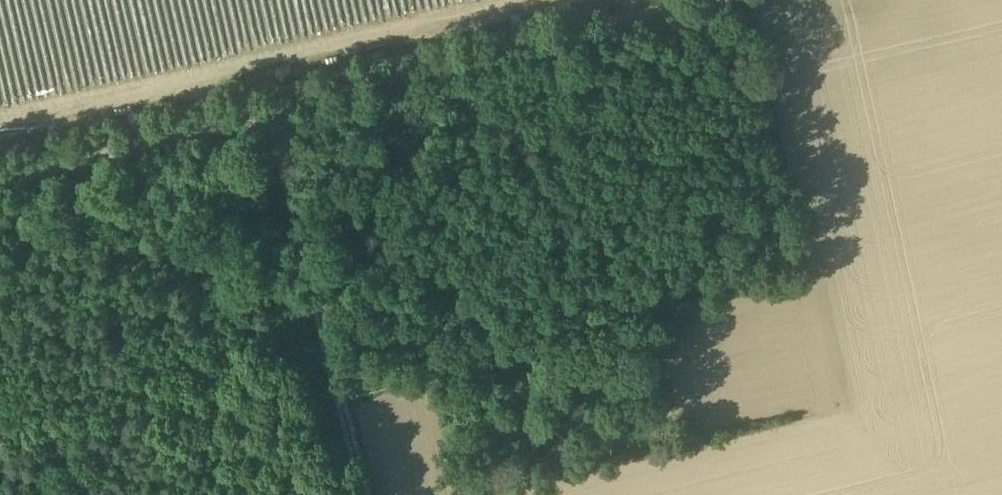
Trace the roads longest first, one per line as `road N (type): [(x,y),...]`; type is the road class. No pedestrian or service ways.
road 1 (track): [(0,180),(711,0)]
road 2 (track): [(271,113),(367,494)]
road 3 (track): [(0,435),(328,338)]

